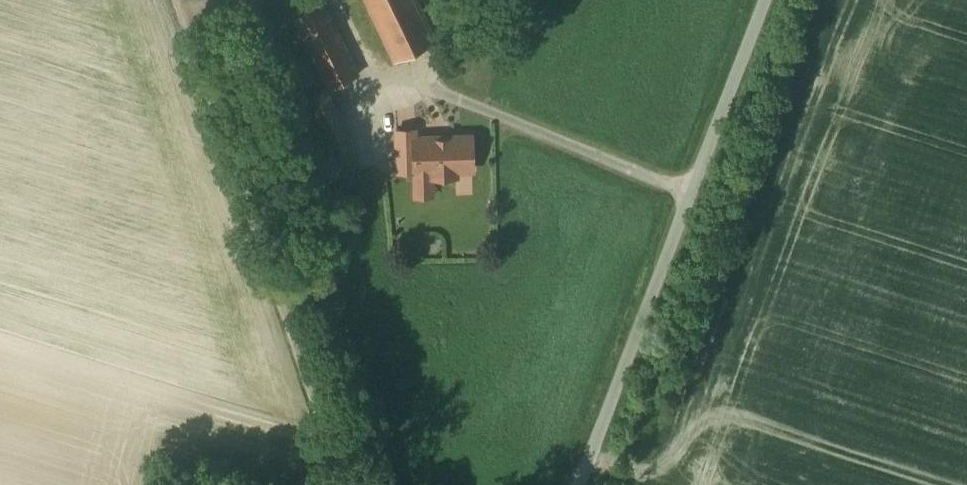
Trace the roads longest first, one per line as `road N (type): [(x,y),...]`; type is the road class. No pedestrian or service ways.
road 1 (unclassified): [(765,0),(579,484)]
road 2 (track): [(356,484),(334,444),(182,0)]

